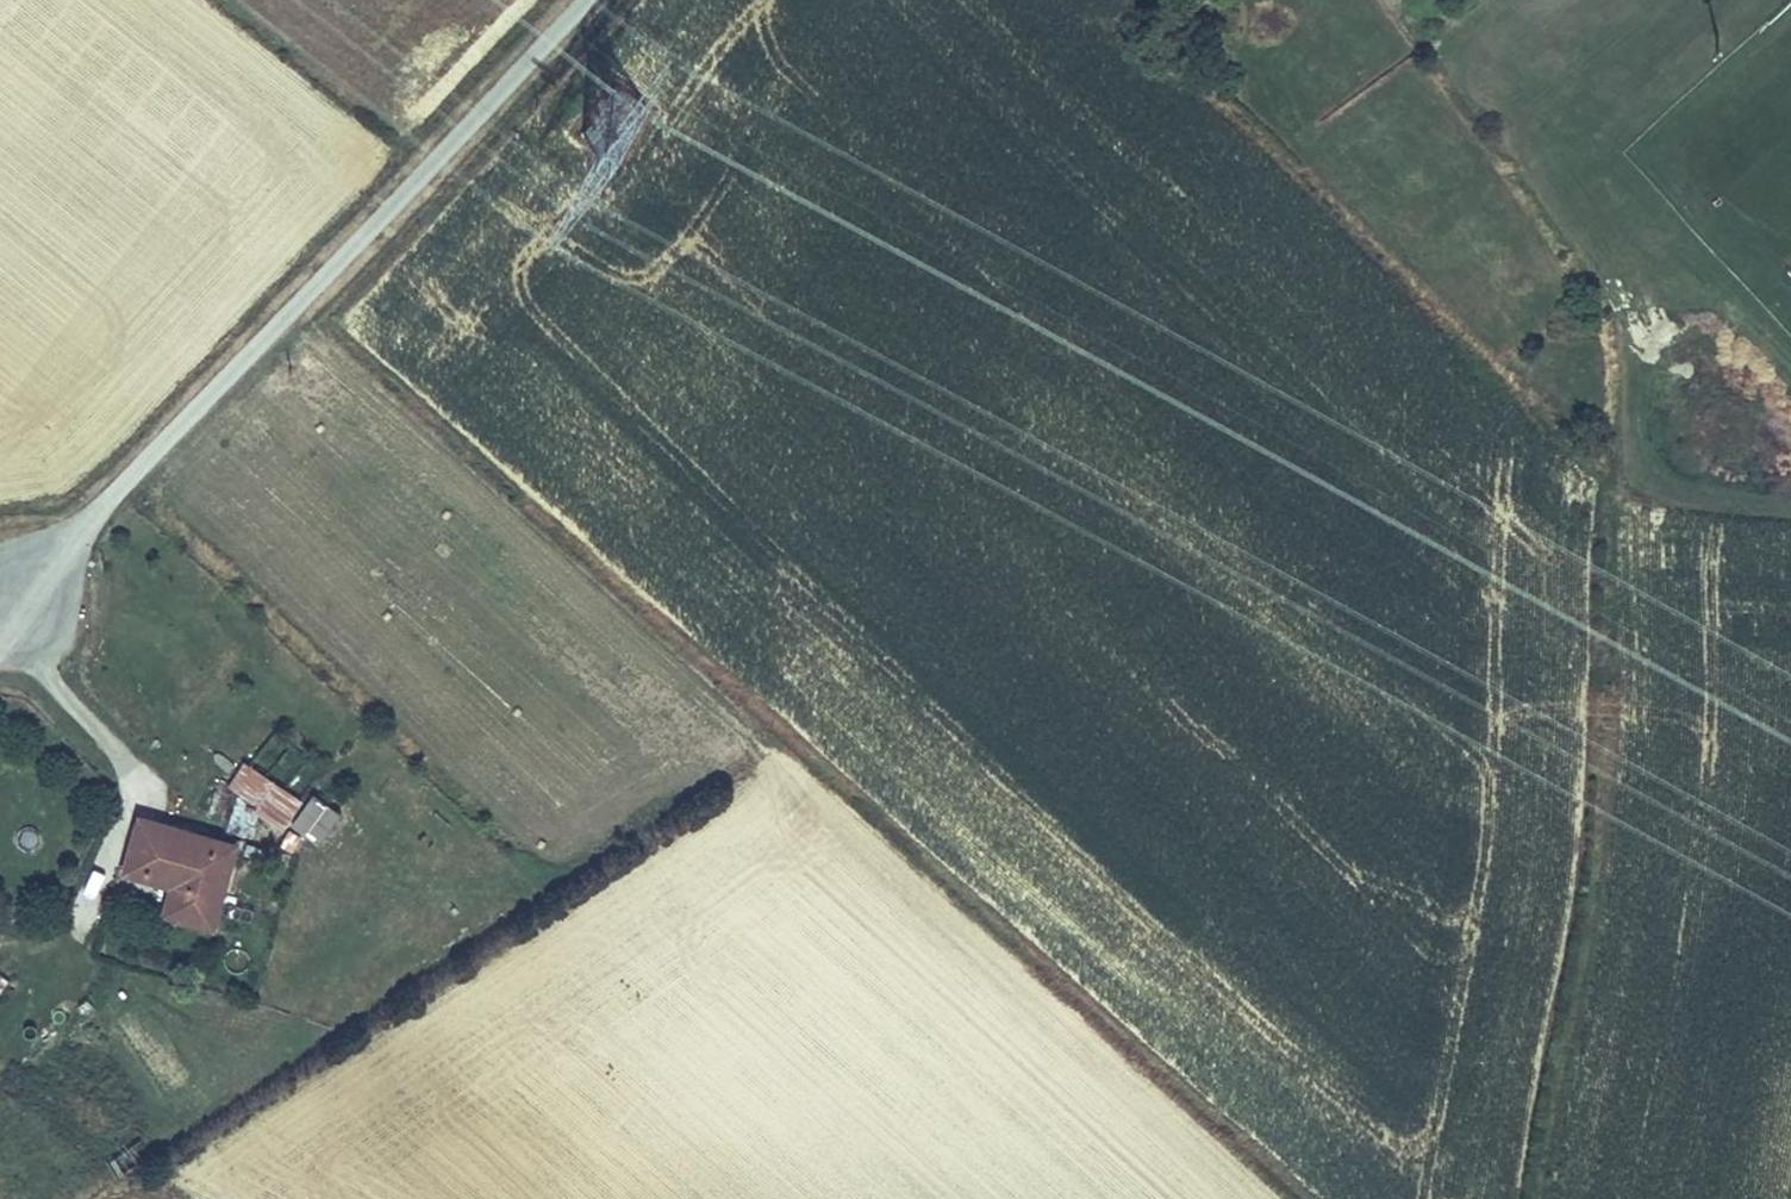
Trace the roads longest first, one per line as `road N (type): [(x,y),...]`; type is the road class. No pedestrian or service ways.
road 1 (residential): [(585,0),(15,598)]

